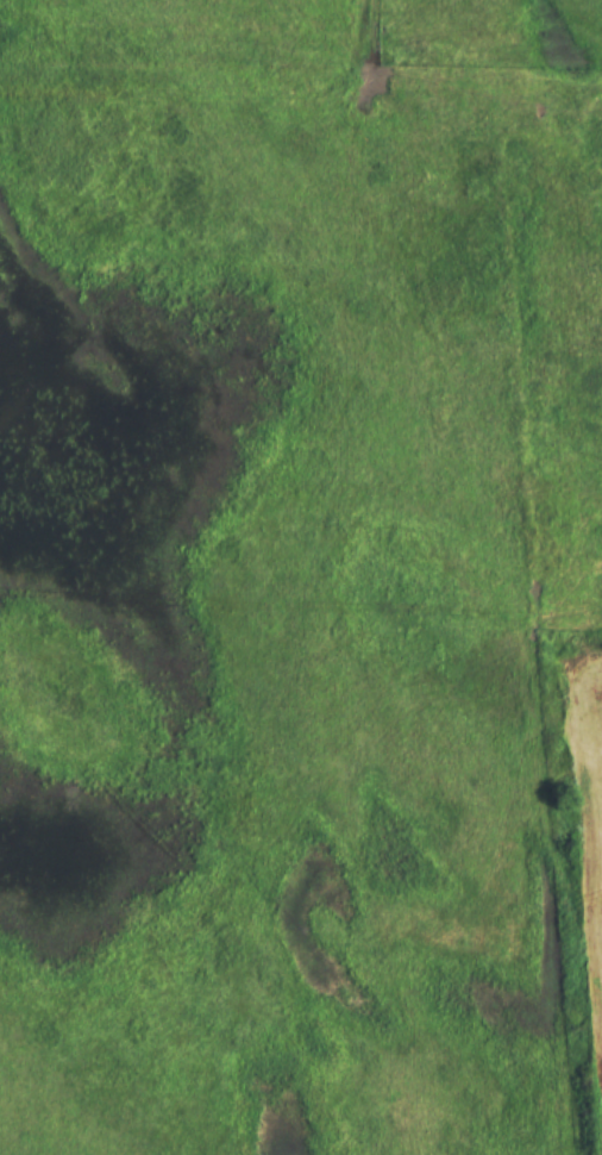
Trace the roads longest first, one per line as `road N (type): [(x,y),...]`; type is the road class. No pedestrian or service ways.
road 1 (track): [(0,94),(391,96),(500,75),(601,77)]
road 2 (track): [(601,602),(466,608),(0,599)]

